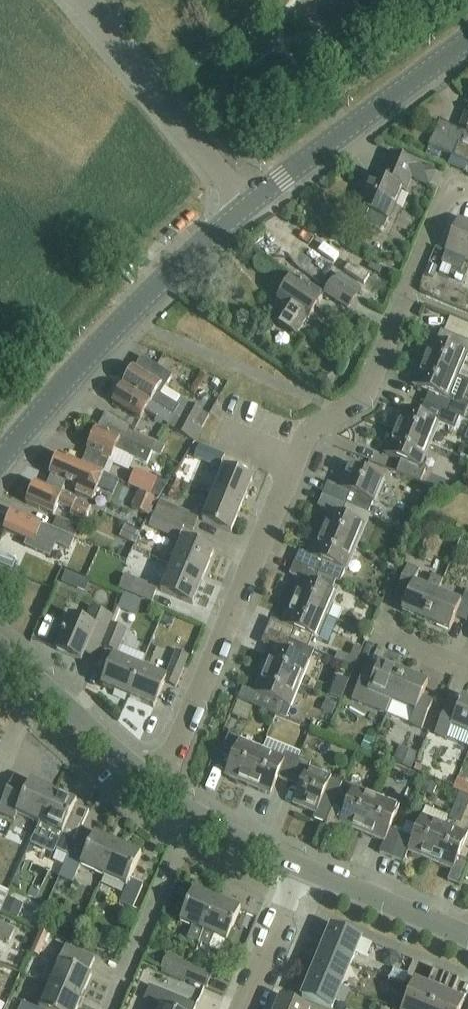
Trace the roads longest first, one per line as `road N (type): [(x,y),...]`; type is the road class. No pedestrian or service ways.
road 1 (residential): [(156,788),(308,434),(366,393),(447,199)]
road 2 (tertiary): [(0,458),(147,293),(251,204)]
road 3 (tertiary): [(251,204),(467,39)]
road 4 (residential): [(251,204),(78,0)]
road 5 (residential): [(115,1008),(201,815)]
road 6 (residential): [(467,937),(304,871)]
road 7 (residential): [(156,788),(44,682)]
road 8 (residential): [(247,1008),(304,871)]

